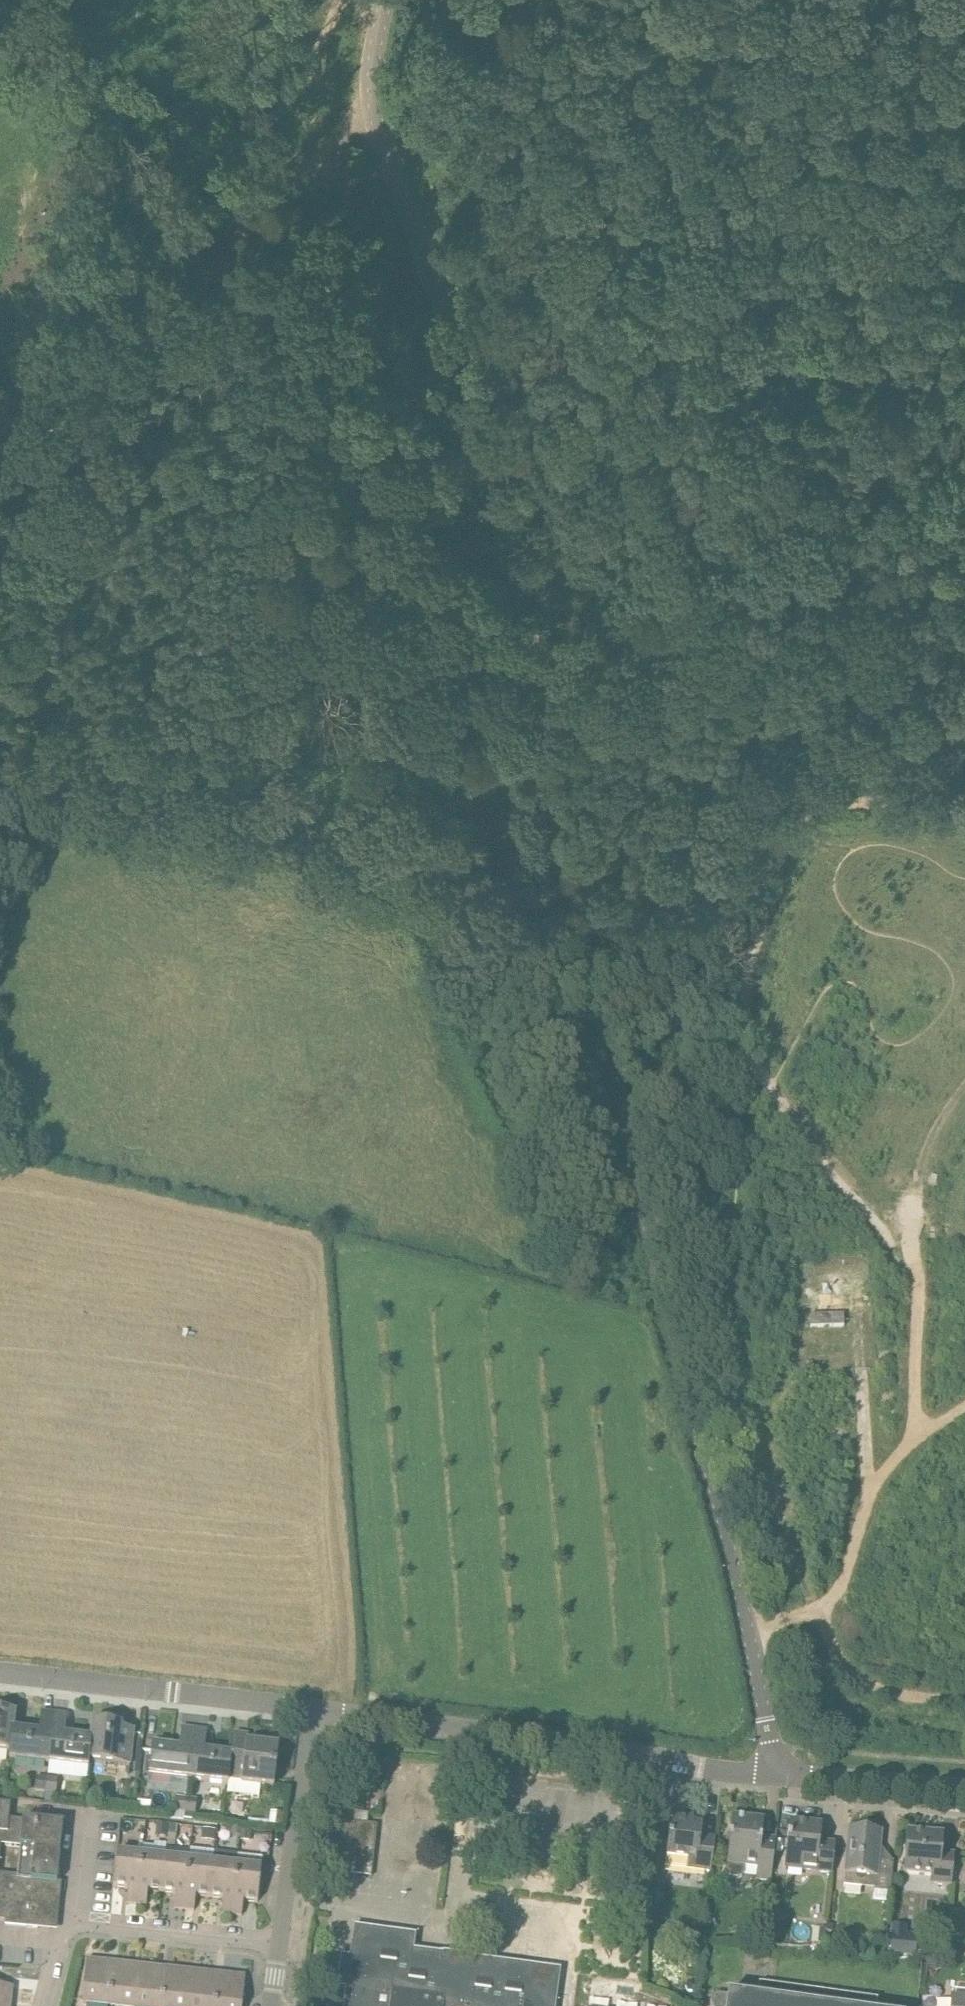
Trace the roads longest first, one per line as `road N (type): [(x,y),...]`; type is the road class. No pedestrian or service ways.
road 1 (tertiary): [(771,1774),(722,1507),(591,970),(502,498),(377,123),(374,53),(386,0)]
road 2 (track): [(550,738),(587,714),(601,692),(637,602),(672,474),(658,403),(662,284),(727,147),(822,51),(839,0)]
road 3 (track): [(964,821),(876,803),(817,809),(785,848),(747,976),(751,1048),(773,1099),(841,1192),(893,1240),(911,1238)]
road 4 (residential): [(771,1774),(311,1709)]
road 5 (track): [(859,1506),(916,1442),(911,1238),(930,1144),(964,1089)]
road 6 (track): [(964,353),(872,366),(767,355),(690,381),(658,403)]
road 7 (residential): [(311,1709),(0,1675)]
road 8 (residential): [(42,2005),(59,1940),(81,1922),(279,1941)]
road 9 (track): [(859,1506),(860,1260)]
road 10 (residential): [(279,1941),(311,1709)]
road 11 (track): [(823,1599),(839,1660),(862,1685),(964,1701)]
road 12 (tertiary): [(964,1790),(771,1774)]
road 13 (track): [(770,1623),(838,1585),(859,1506)]

